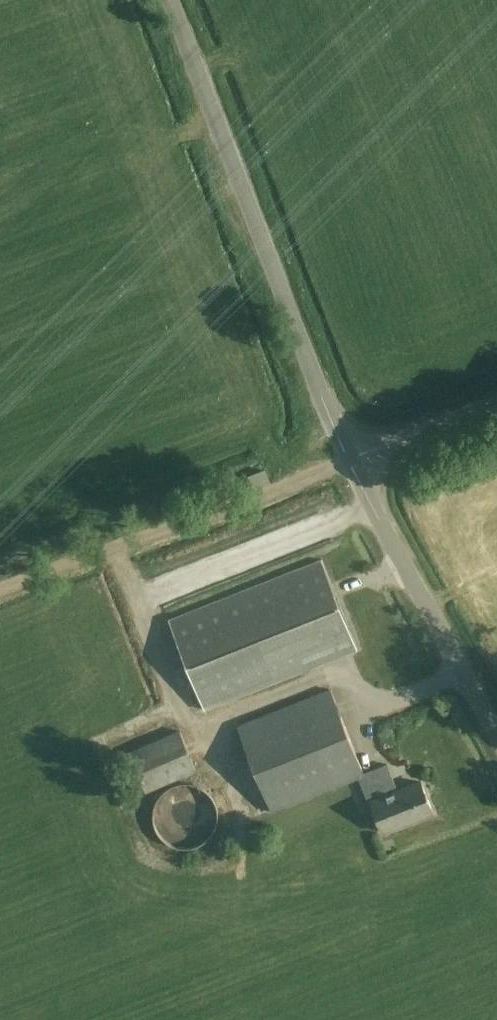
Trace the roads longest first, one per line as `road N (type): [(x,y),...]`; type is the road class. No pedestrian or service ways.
road 1 (tertiary): [(348,460),(169,0)]
road 2 (track): [(348,460),(0,594)]
road 3 (tertiary): [(496,732),(348,460)]
road 4 (unclassified): [(348,460),(496,403)]

